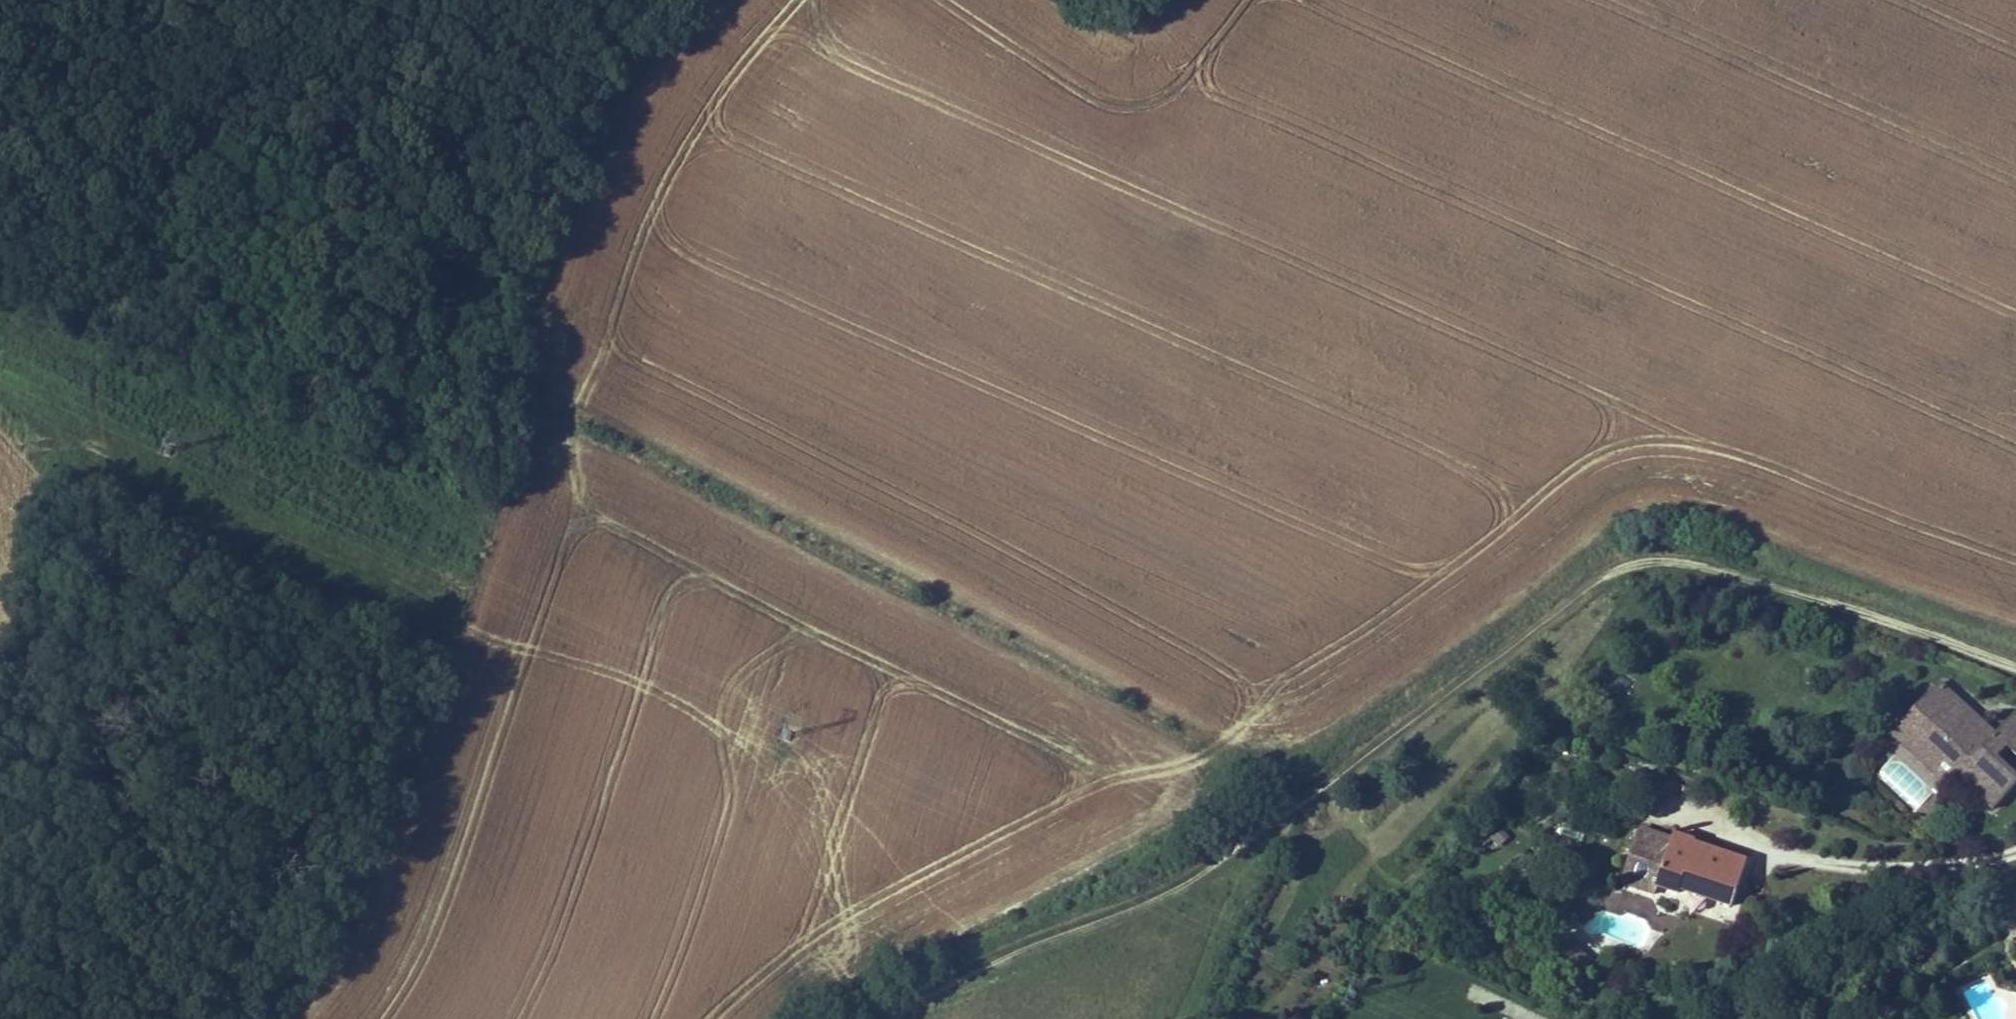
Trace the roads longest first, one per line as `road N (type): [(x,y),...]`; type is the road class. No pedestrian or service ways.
road 1 (track): [(885,1018),(999,953),(1196,868),(1252,835),(1563,602),(1624,569),(1662,561),(1717,566),(2015,661)]

